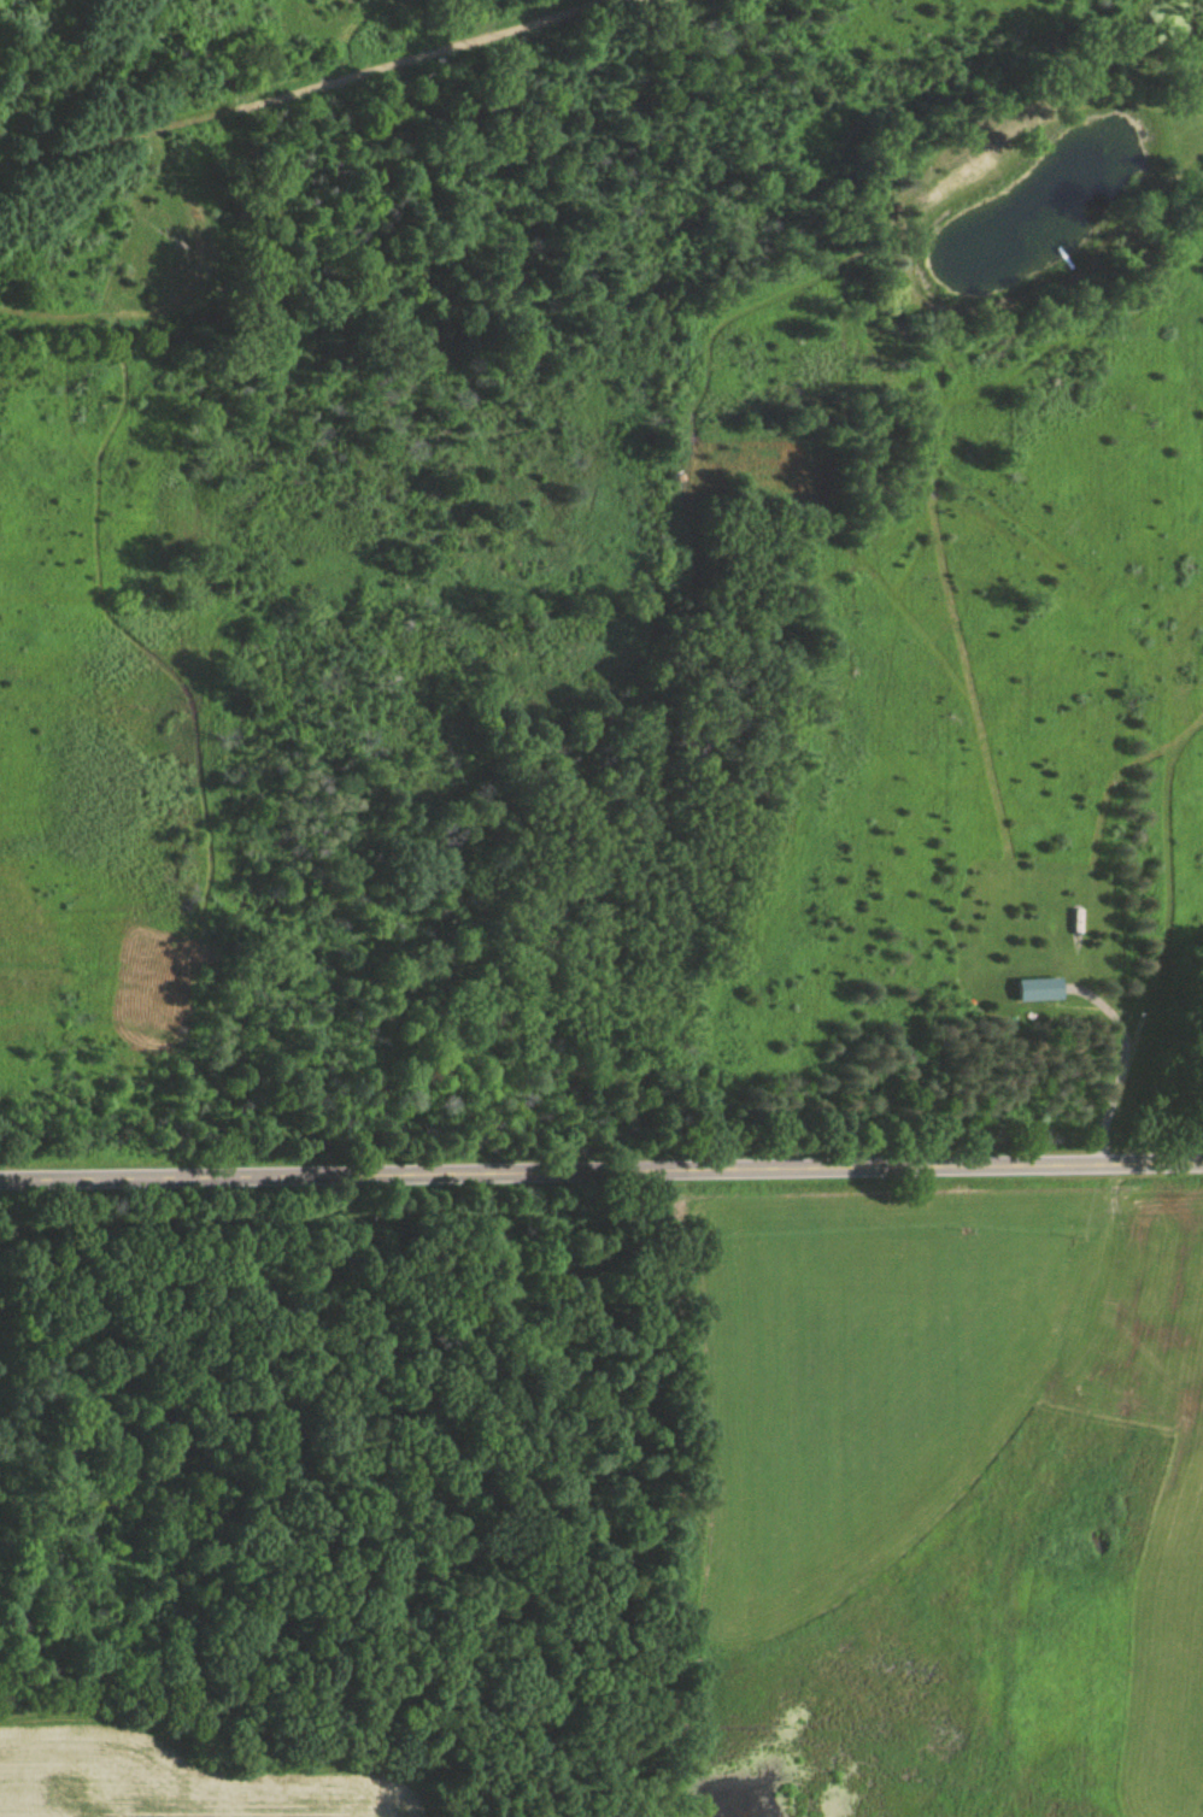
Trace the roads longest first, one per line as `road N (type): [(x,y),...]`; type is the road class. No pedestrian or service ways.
road 1 (tertiary): [(0,1178),(1202,1162)]

